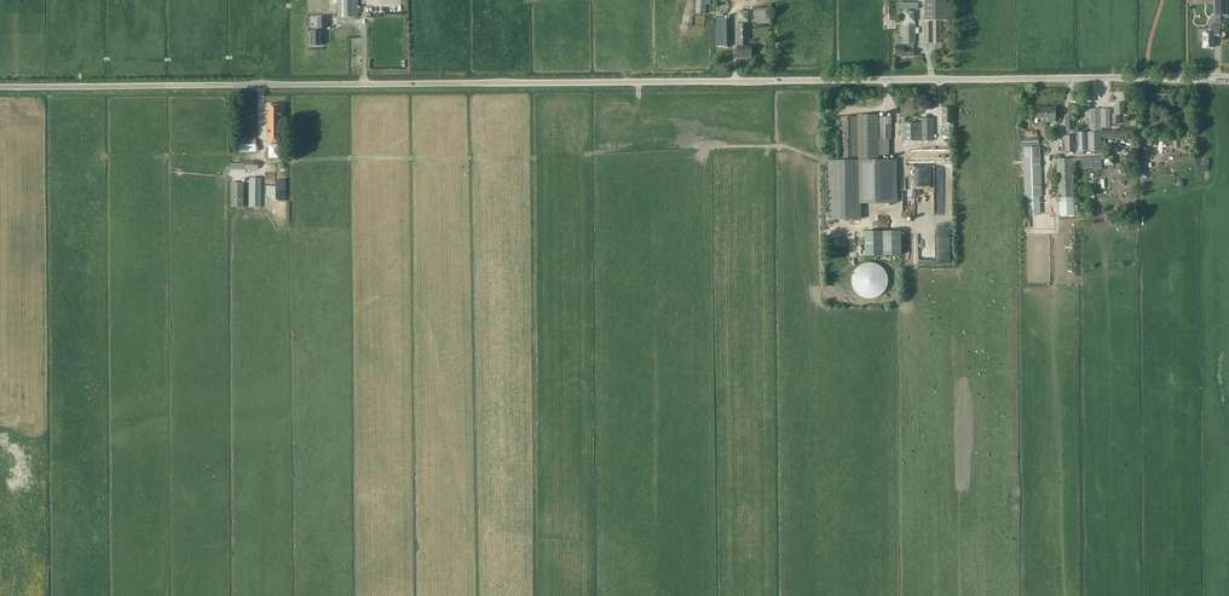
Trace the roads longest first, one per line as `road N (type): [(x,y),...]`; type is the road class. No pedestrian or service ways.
road 1 (unclassified): [(0,87),(1228,77)]
road 2 (track): [(939,595),(933,310),(900,218),(897,113),(887,80)]
road 3 (track): [(501,159),(309,156)]
road 4 (track): [(642,146),(786,146),(826,161)]
road 5 (track): [(786,146),(813,112),(894,108)]

